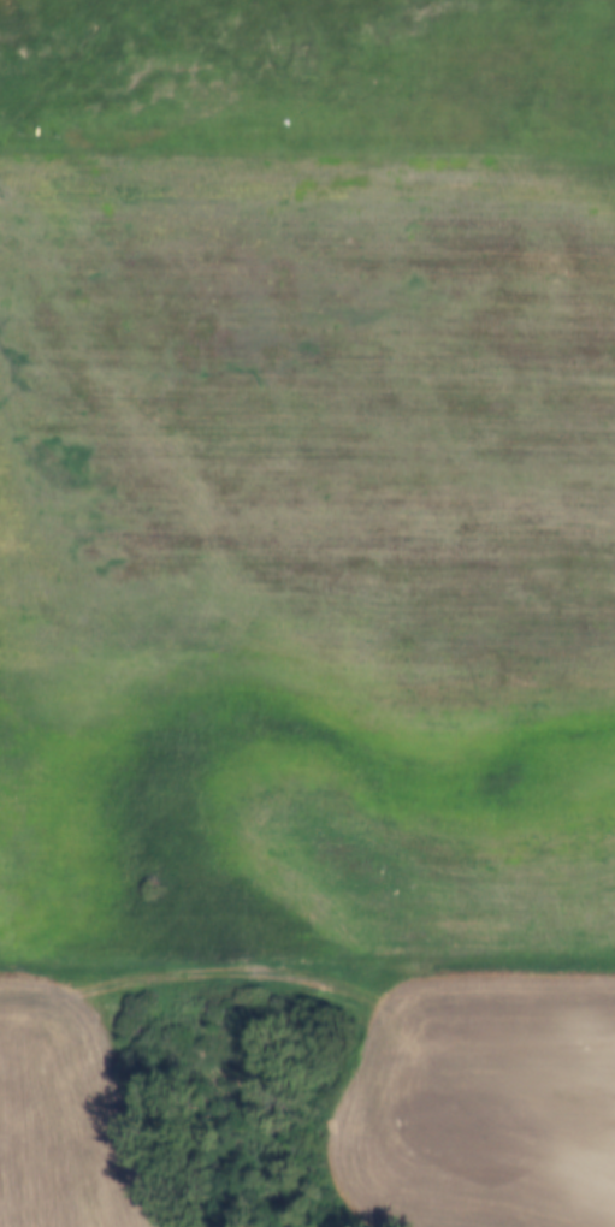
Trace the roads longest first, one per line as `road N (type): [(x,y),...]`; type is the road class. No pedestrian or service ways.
road 1 (track): [(614,968),(425,976),(336,1000),(247,977),(196,976),(0,993)]

